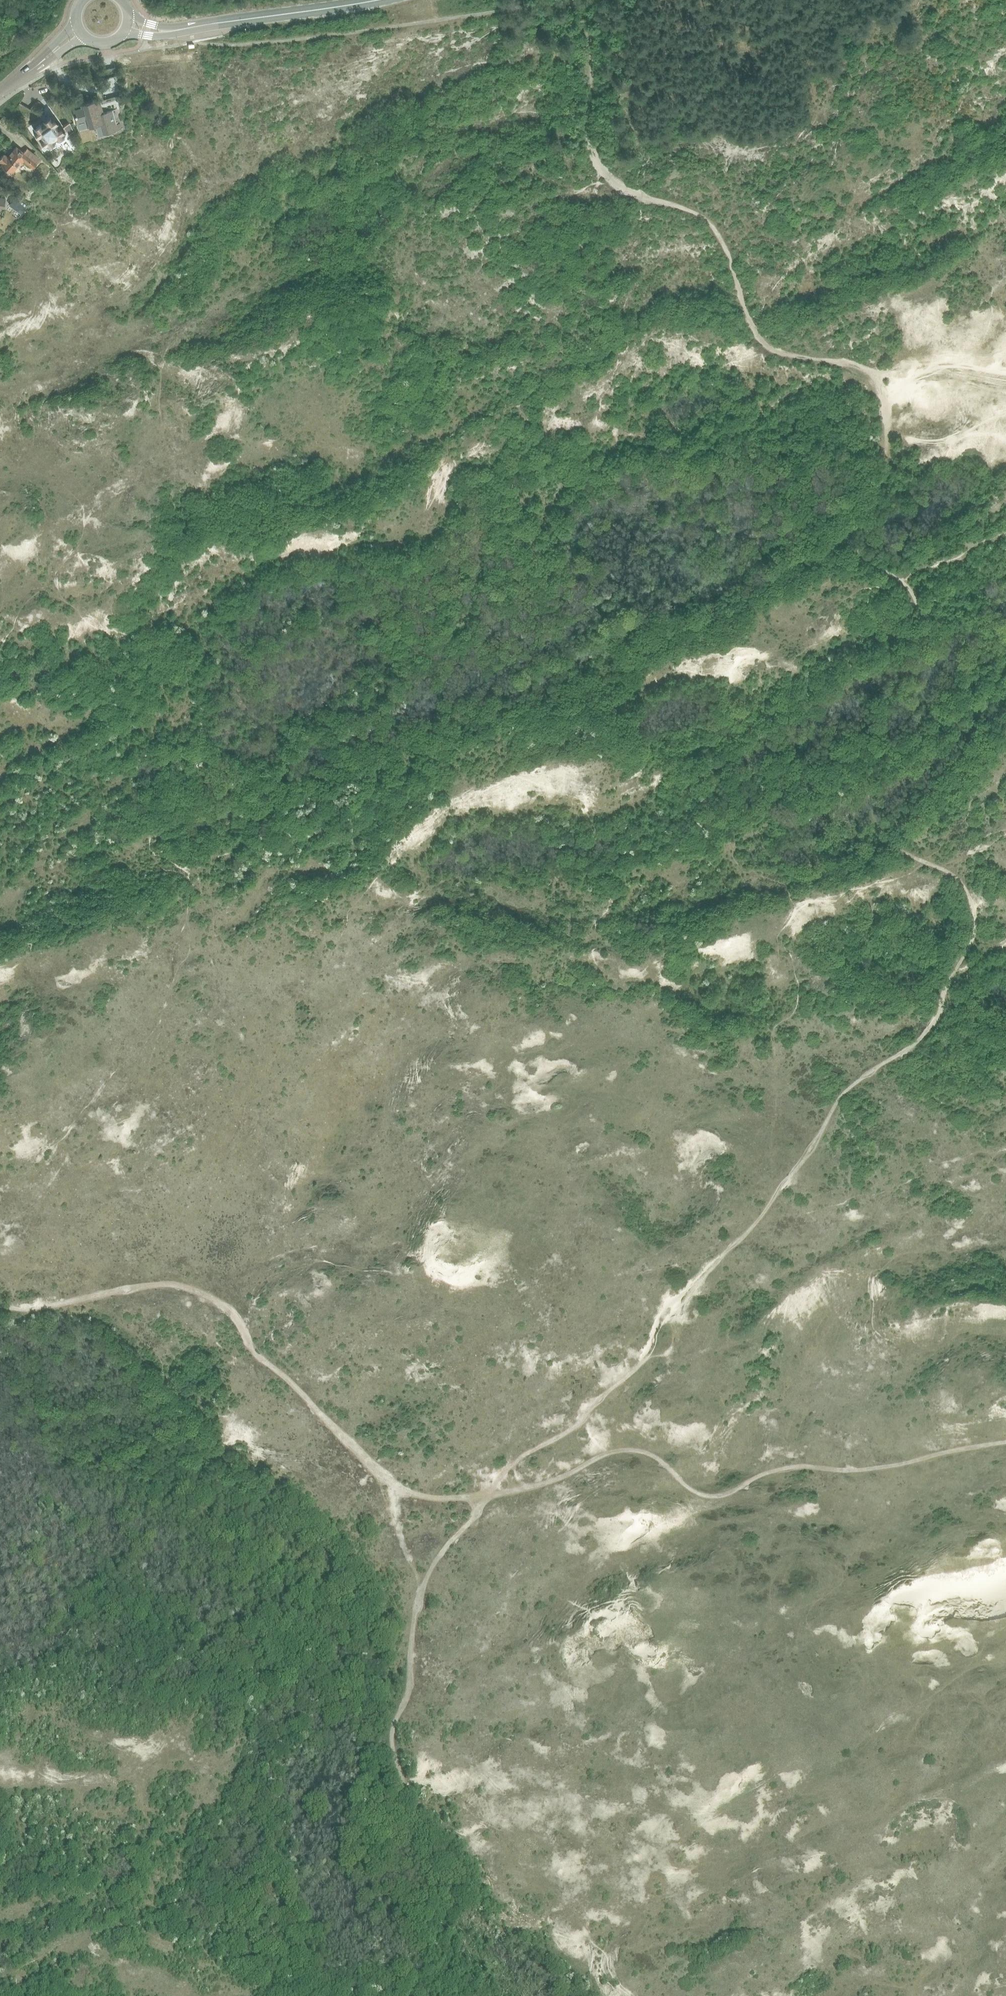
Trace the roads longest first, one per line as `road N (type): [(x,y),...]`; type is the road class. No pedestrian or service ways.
road 1 (secondary): [(128,26),(169,32),(377,0)]

